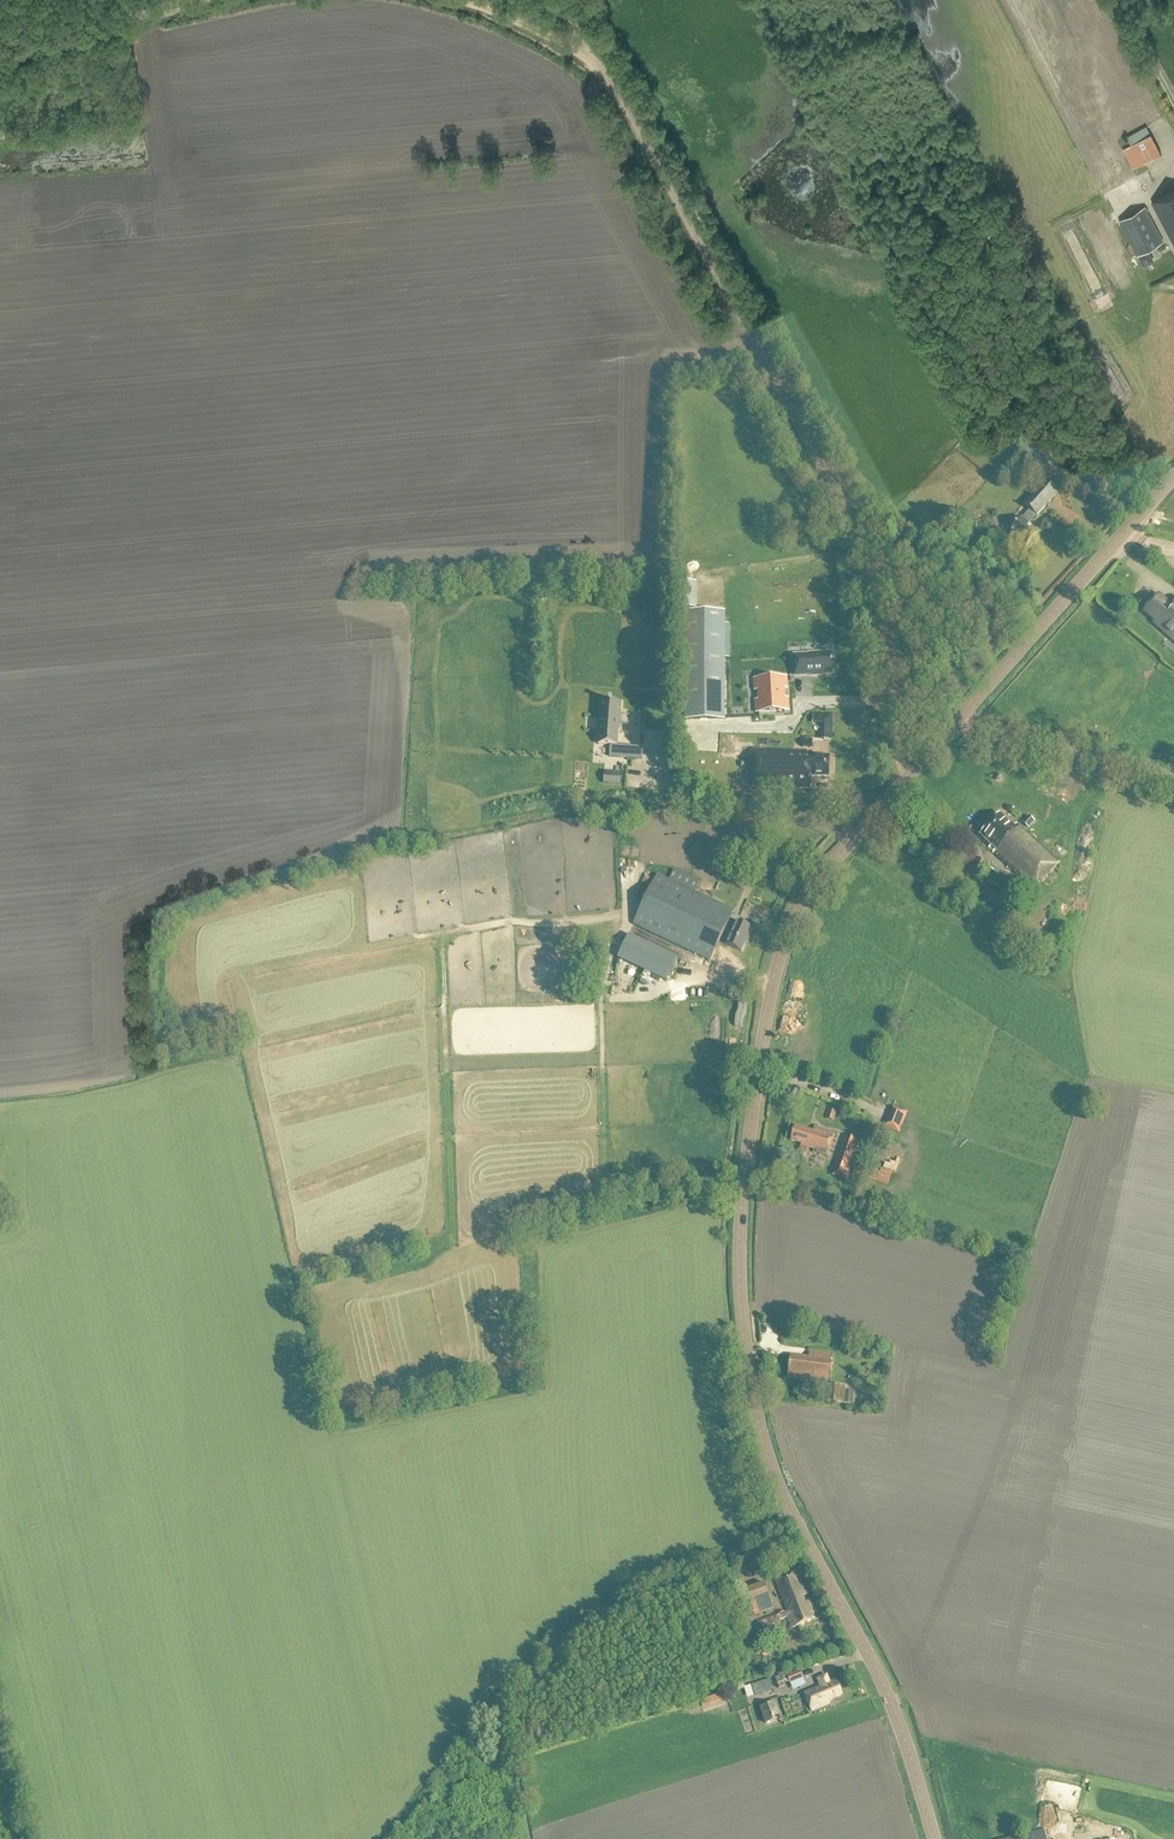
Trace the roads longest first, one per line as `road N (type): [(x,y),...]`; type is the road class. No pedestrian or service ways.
road 1 (tertiary): [(933,1838),(882,1680),(788,1504),(754,1410),(739,1235),(772,989),(800,908),(1173,477)]
road 2 (track): [(455,0),(572,47),(616,94),(856,524),(882,599),(892,700)]
road 3 (track): [(798,1524),(631,1578),(566,1621),(373,1838)]
road 4 (track): [(956,725),(1173,776)]
road 5 (track): [(0,54),(210,0)]

